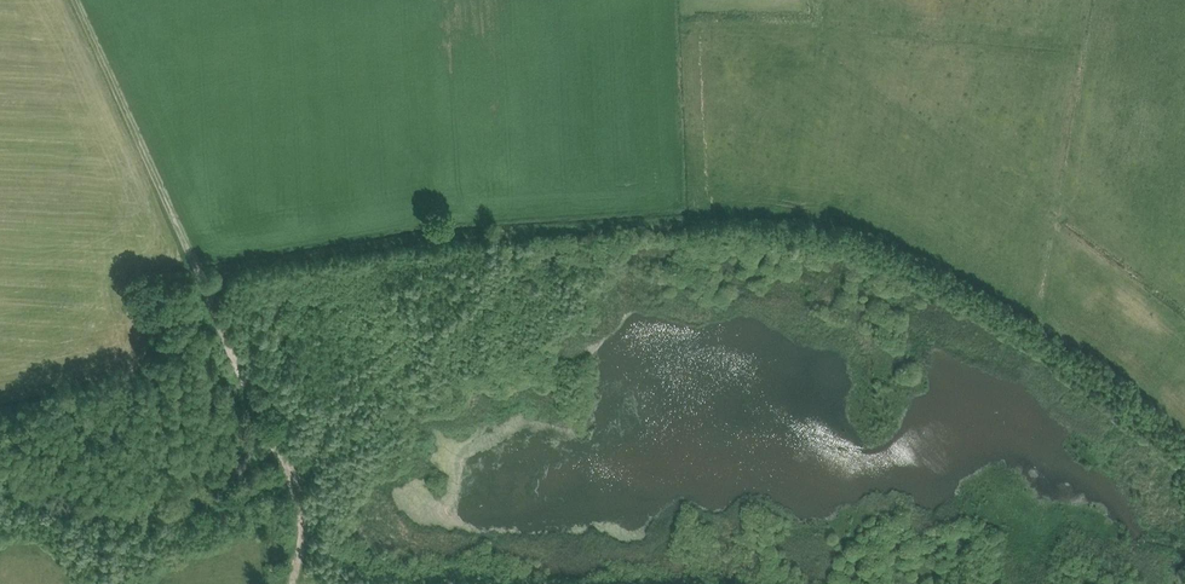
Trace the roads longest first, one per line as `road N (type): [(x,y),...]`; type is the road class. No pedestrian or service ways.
road 1 (track): [(292,583),(298,522),(292,480),(76,0)]

